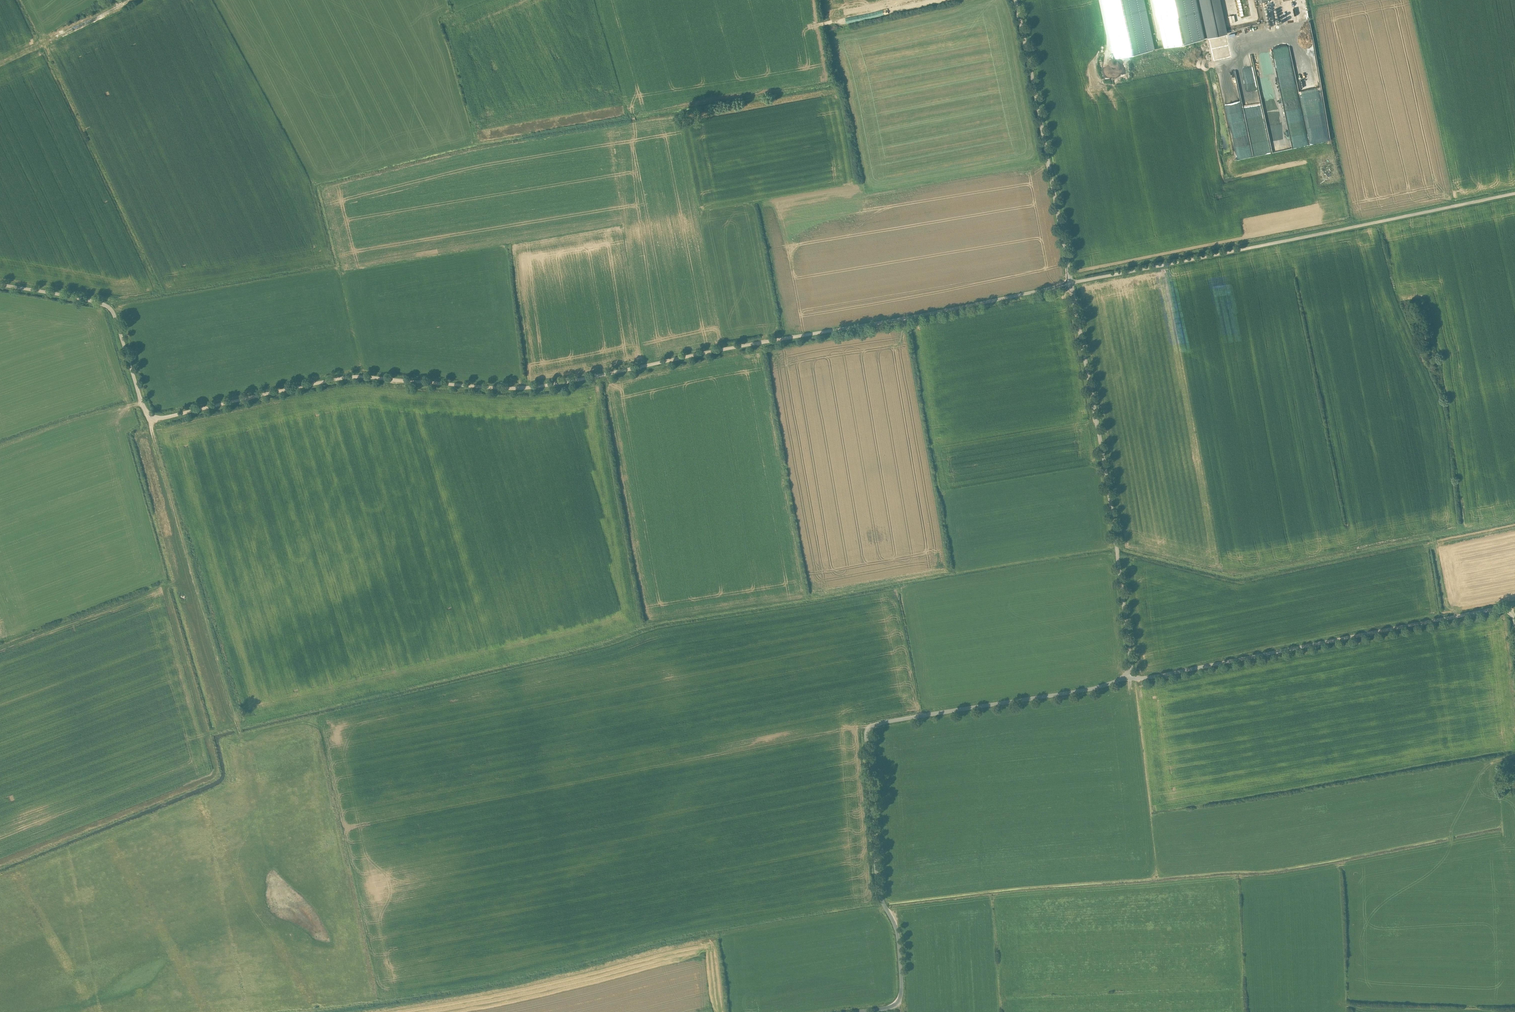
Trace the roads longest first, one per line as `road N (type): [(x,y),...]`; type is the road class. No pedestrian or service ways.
road 1 (unclassified): [(0,285),(110,307),(143,408),(164,418),(348,377),(546,386),(1071,282)]
road 2 (unclassified): [(854,1011),(895,1005),(902,988),(897,930),(878,880),(871,727),(1132,675)]
road 3 (unclassified): [(1514,192),(1071,282)]
road 4 (unclassified): [(1071,282),(1132,675)]
road 5 (unclassified): [(1132,675),(1501,608),(1514,617)]
road 6 (unclassified): [(1017,0),(1071,282)]

